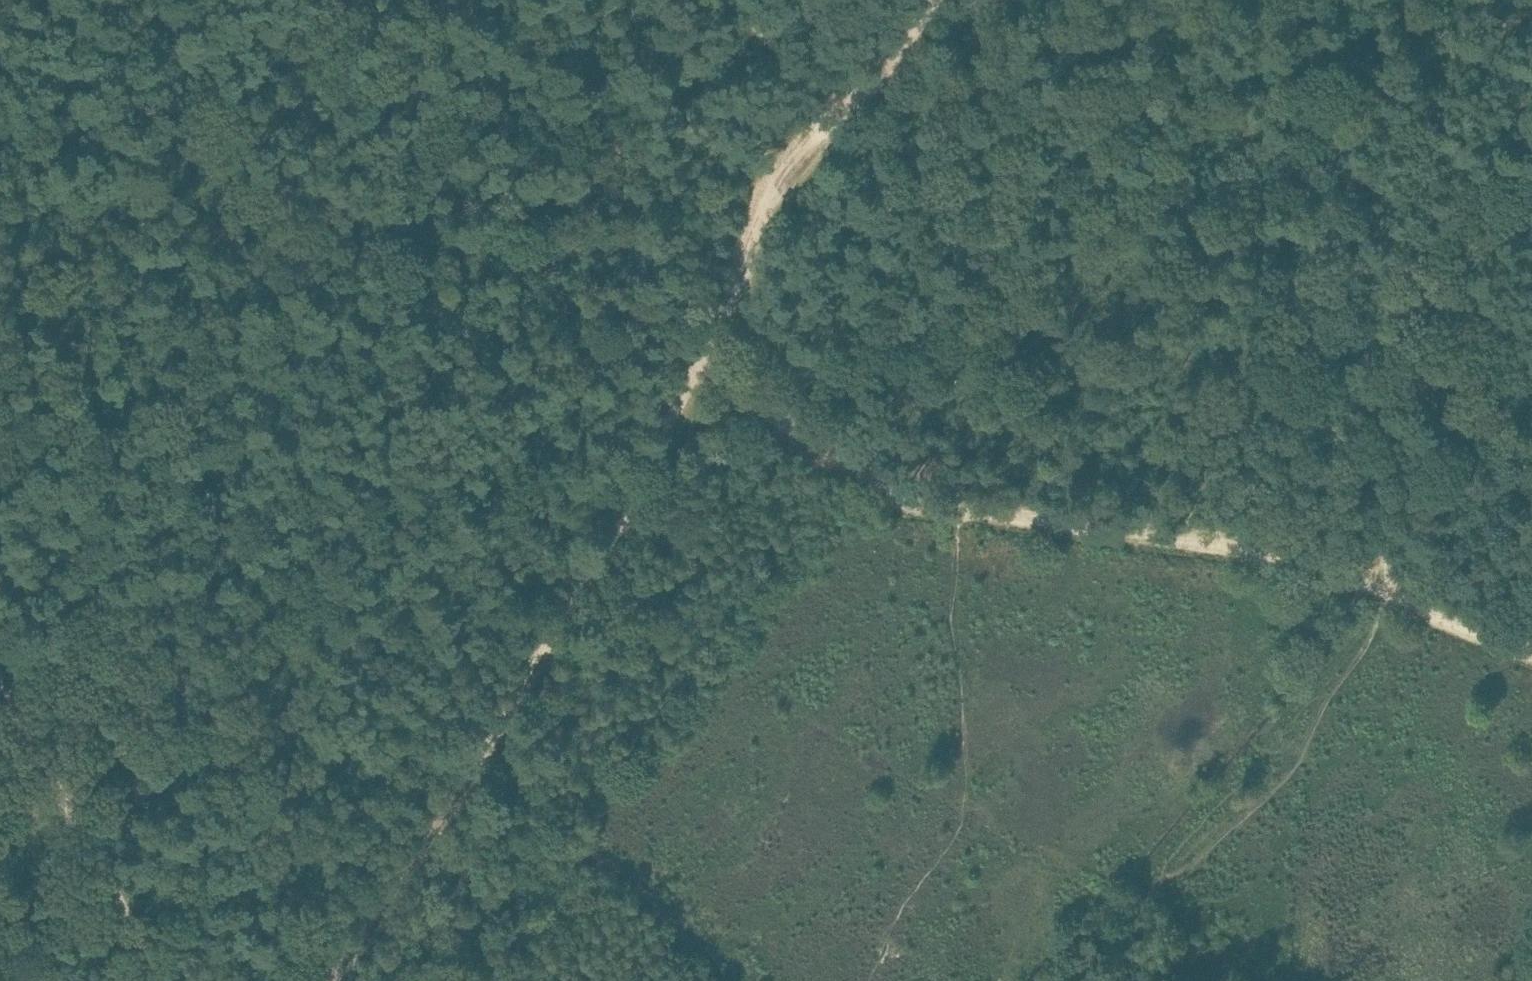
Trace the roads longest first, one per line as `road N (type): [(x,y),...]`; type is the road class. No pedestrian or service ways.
road 1 (track): [(1531,648),(1384,577),(1287,552),(869,493),(682,379)]
road 2 (track): [(0,698),(111,869),(126,904)]

